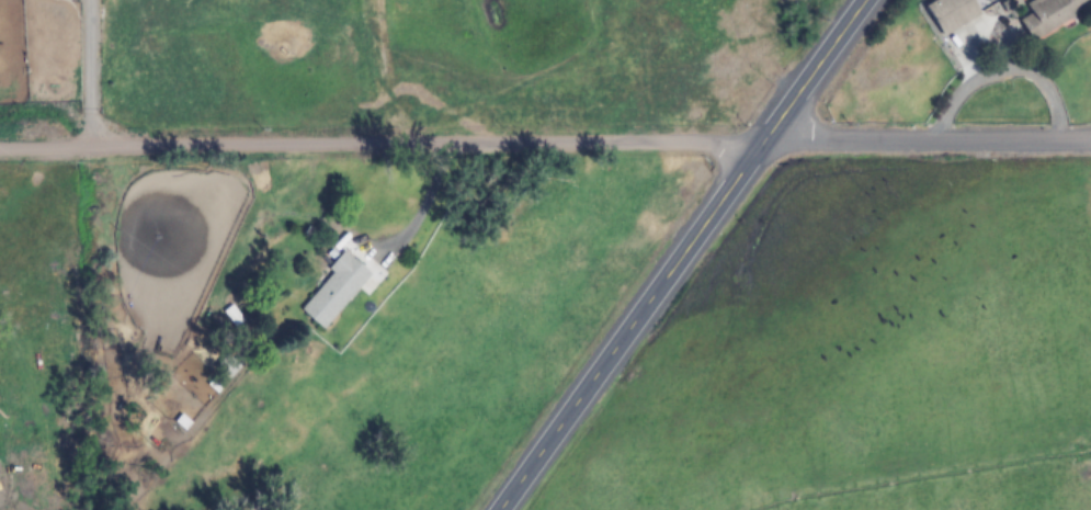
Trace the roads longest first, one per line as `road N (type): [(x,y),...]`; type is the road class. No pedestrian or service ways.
road 1 (residential): [(0,146),(765,137)]
road 2 (primary): [(497,509),(865,0)]
road 3 (tertiary): [(1090,143),(765,137)]

